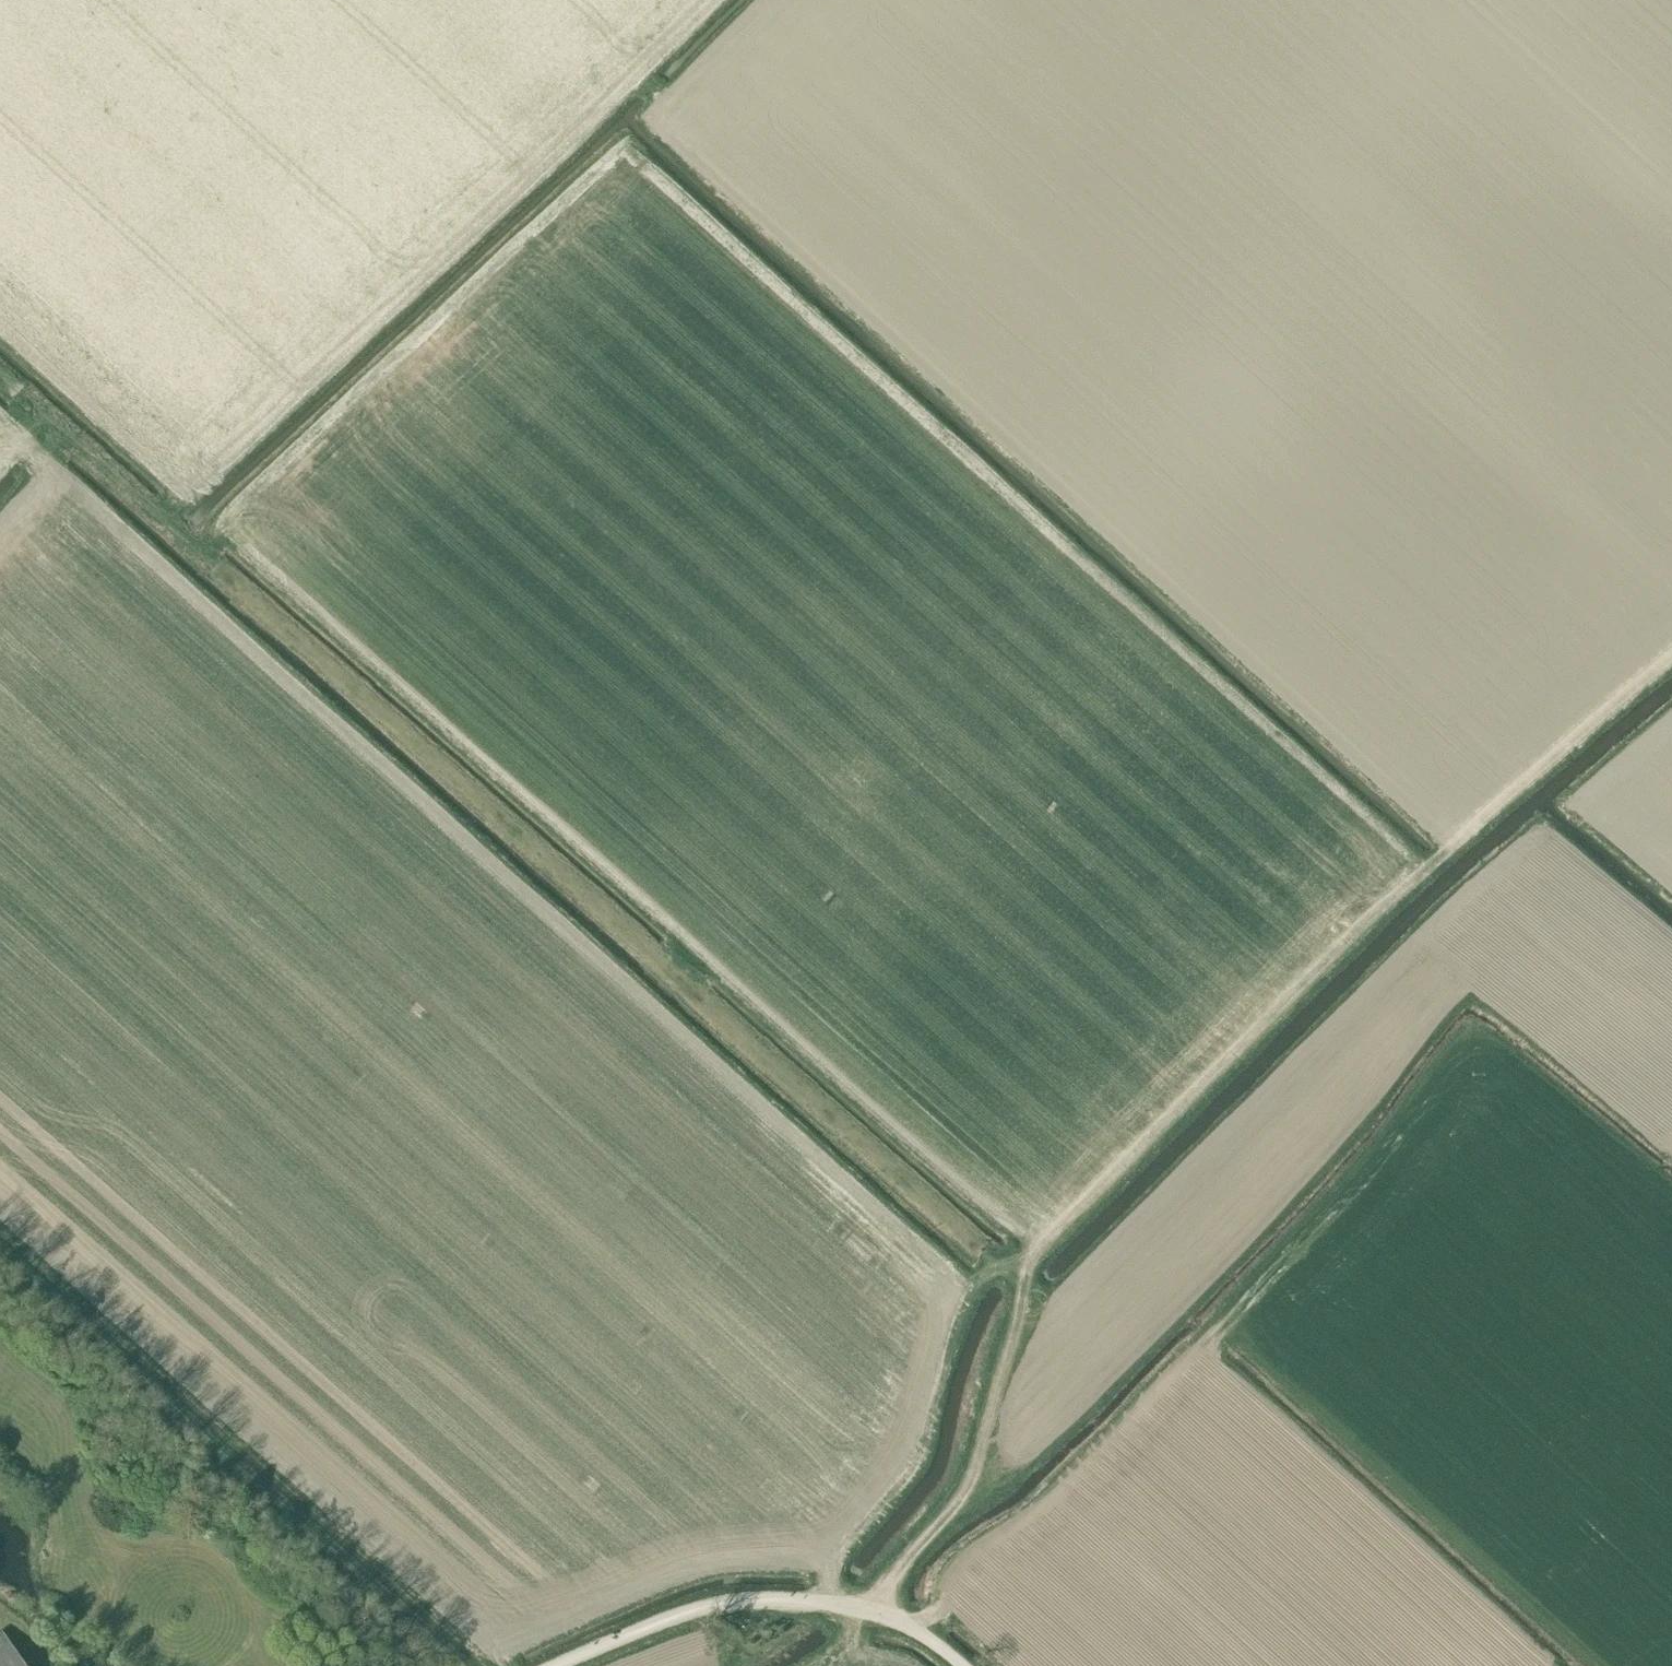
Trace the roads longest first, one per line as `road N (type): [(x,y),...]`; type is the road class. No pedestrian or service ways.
road 1 (track): [(827,1665),(971,1489),(1025,1269),(1450,850),(1671,666)]
road 2 (unclassified): [(553,1665),(708,1606),(780,1600),(868,1609)]

